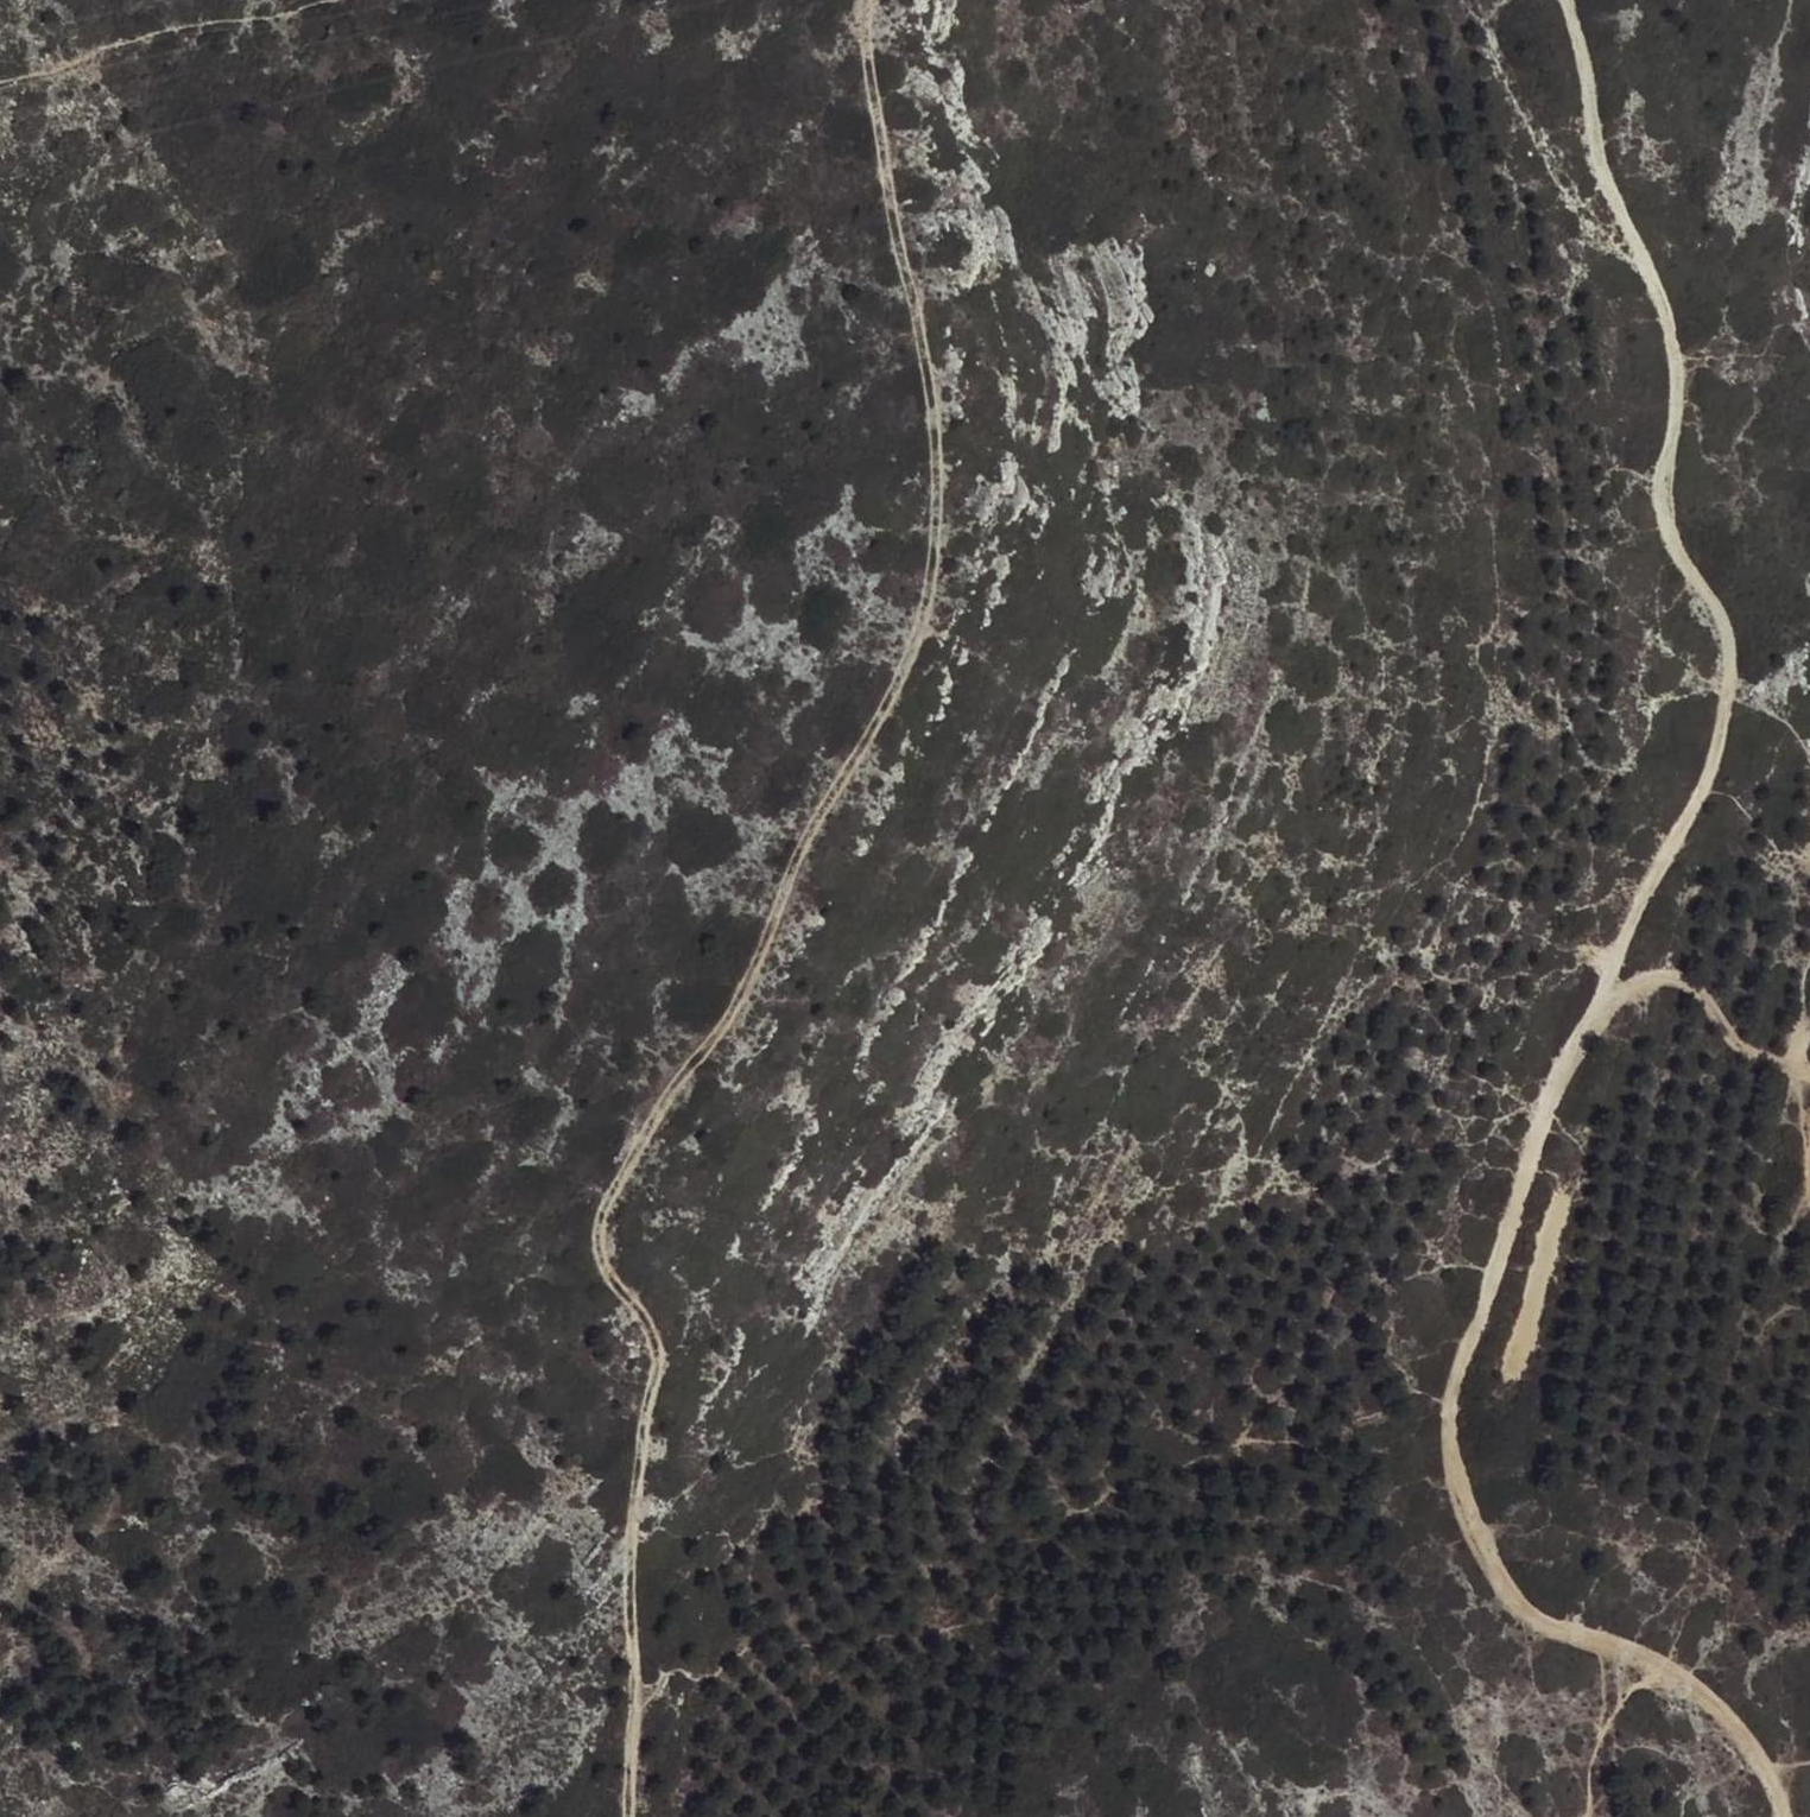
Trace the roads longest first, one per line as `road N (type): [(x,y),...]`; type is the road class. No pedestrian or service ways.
road 1 (track): [(1782,1816),(1768,1764),(1662,1664),(1554,1628),(1503,1589),(1451,1413),(1473,1290),(1526,1159),(1698,799),(1735,673),(1729,609),(1673,528),(1671,317),(1604,154),(1567,0)]
road 2 (track): [(626,1816),(632,1517),(650,1344),(636,1306),(601,1260),(600,1204),(744,996),(806,827),(906,680),(946,542),(872,54),(872,0)]
road 3 (track): [(1599,1005),(1637,977),(1678,973),(1741,1051),(1800,1067)]

